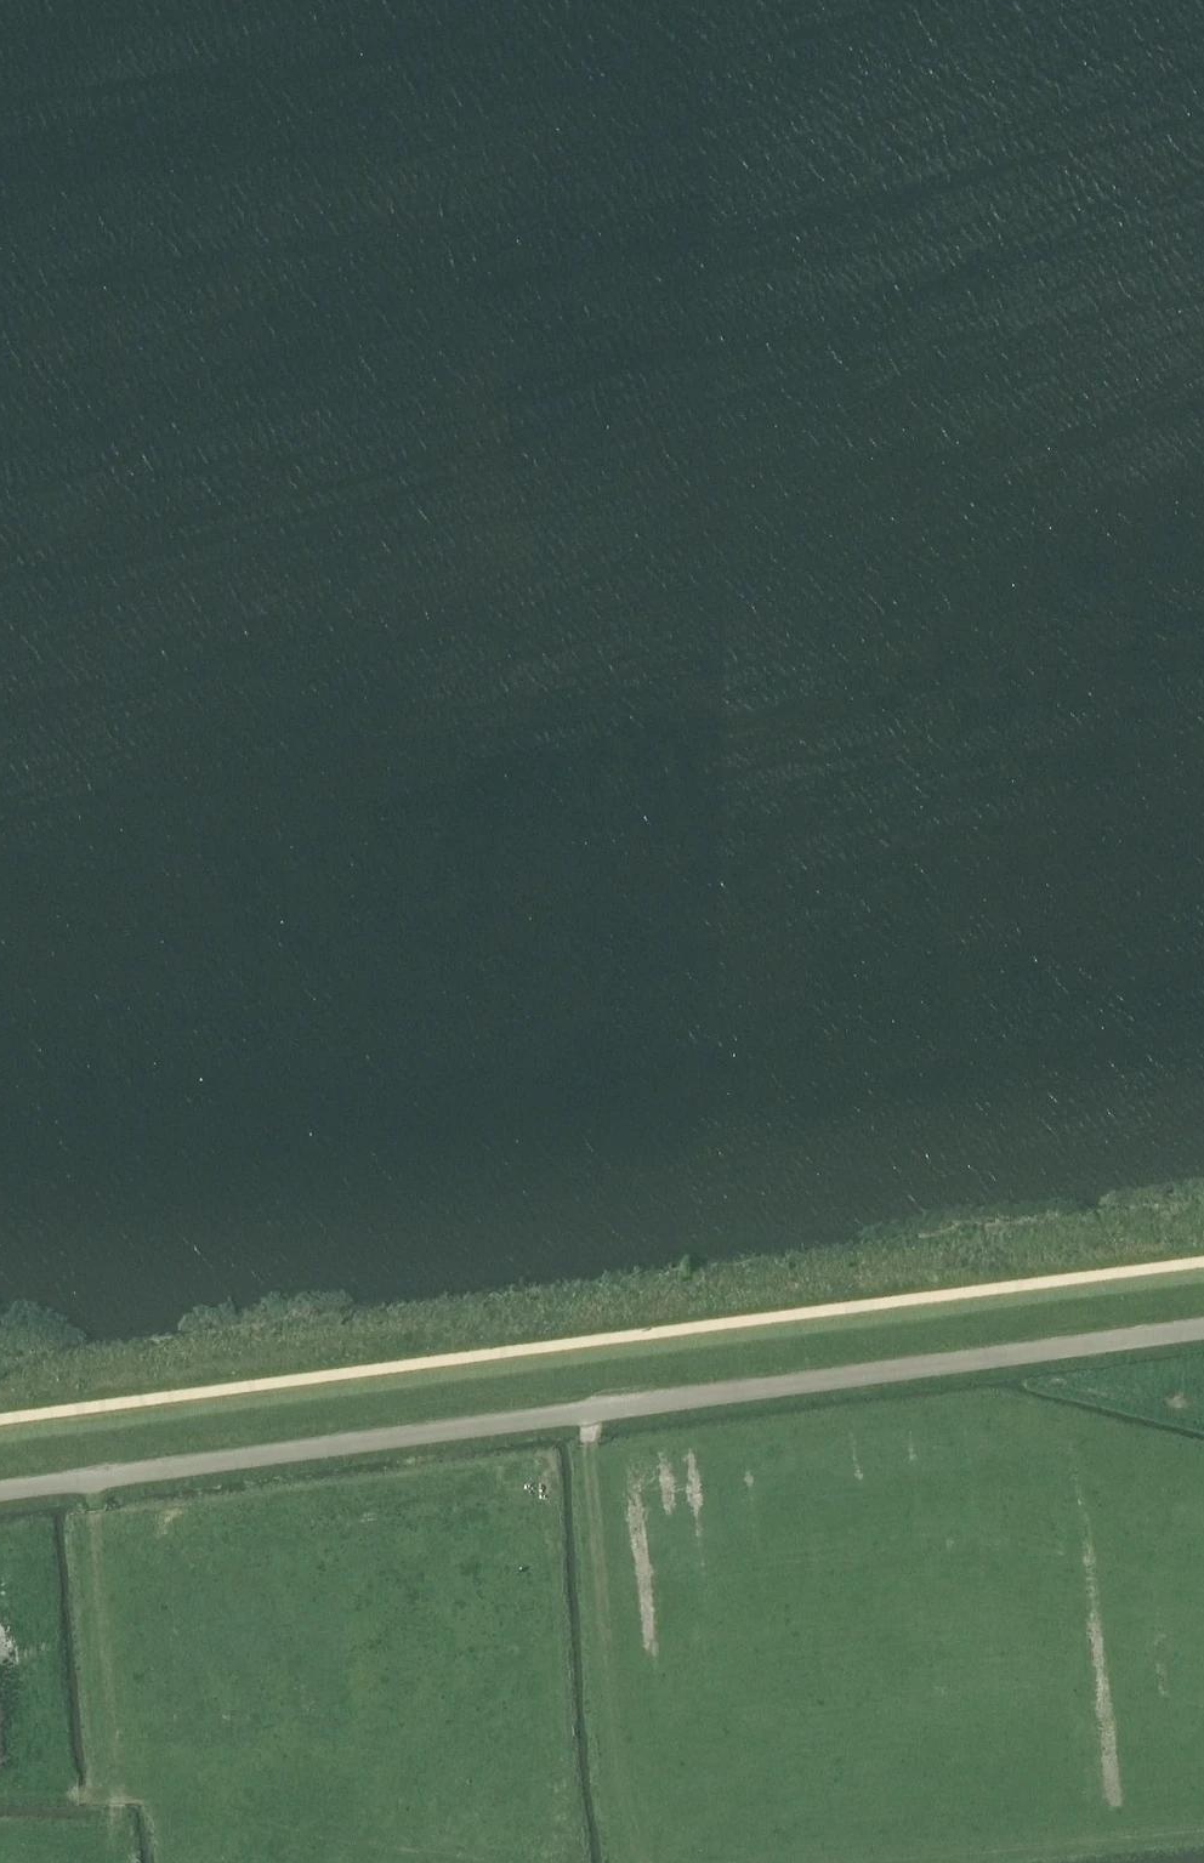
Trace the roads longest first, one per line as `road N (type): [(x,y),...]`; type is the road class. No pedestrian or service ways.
road 1 (unclassified): [(0,1491),(1203,1329)]

